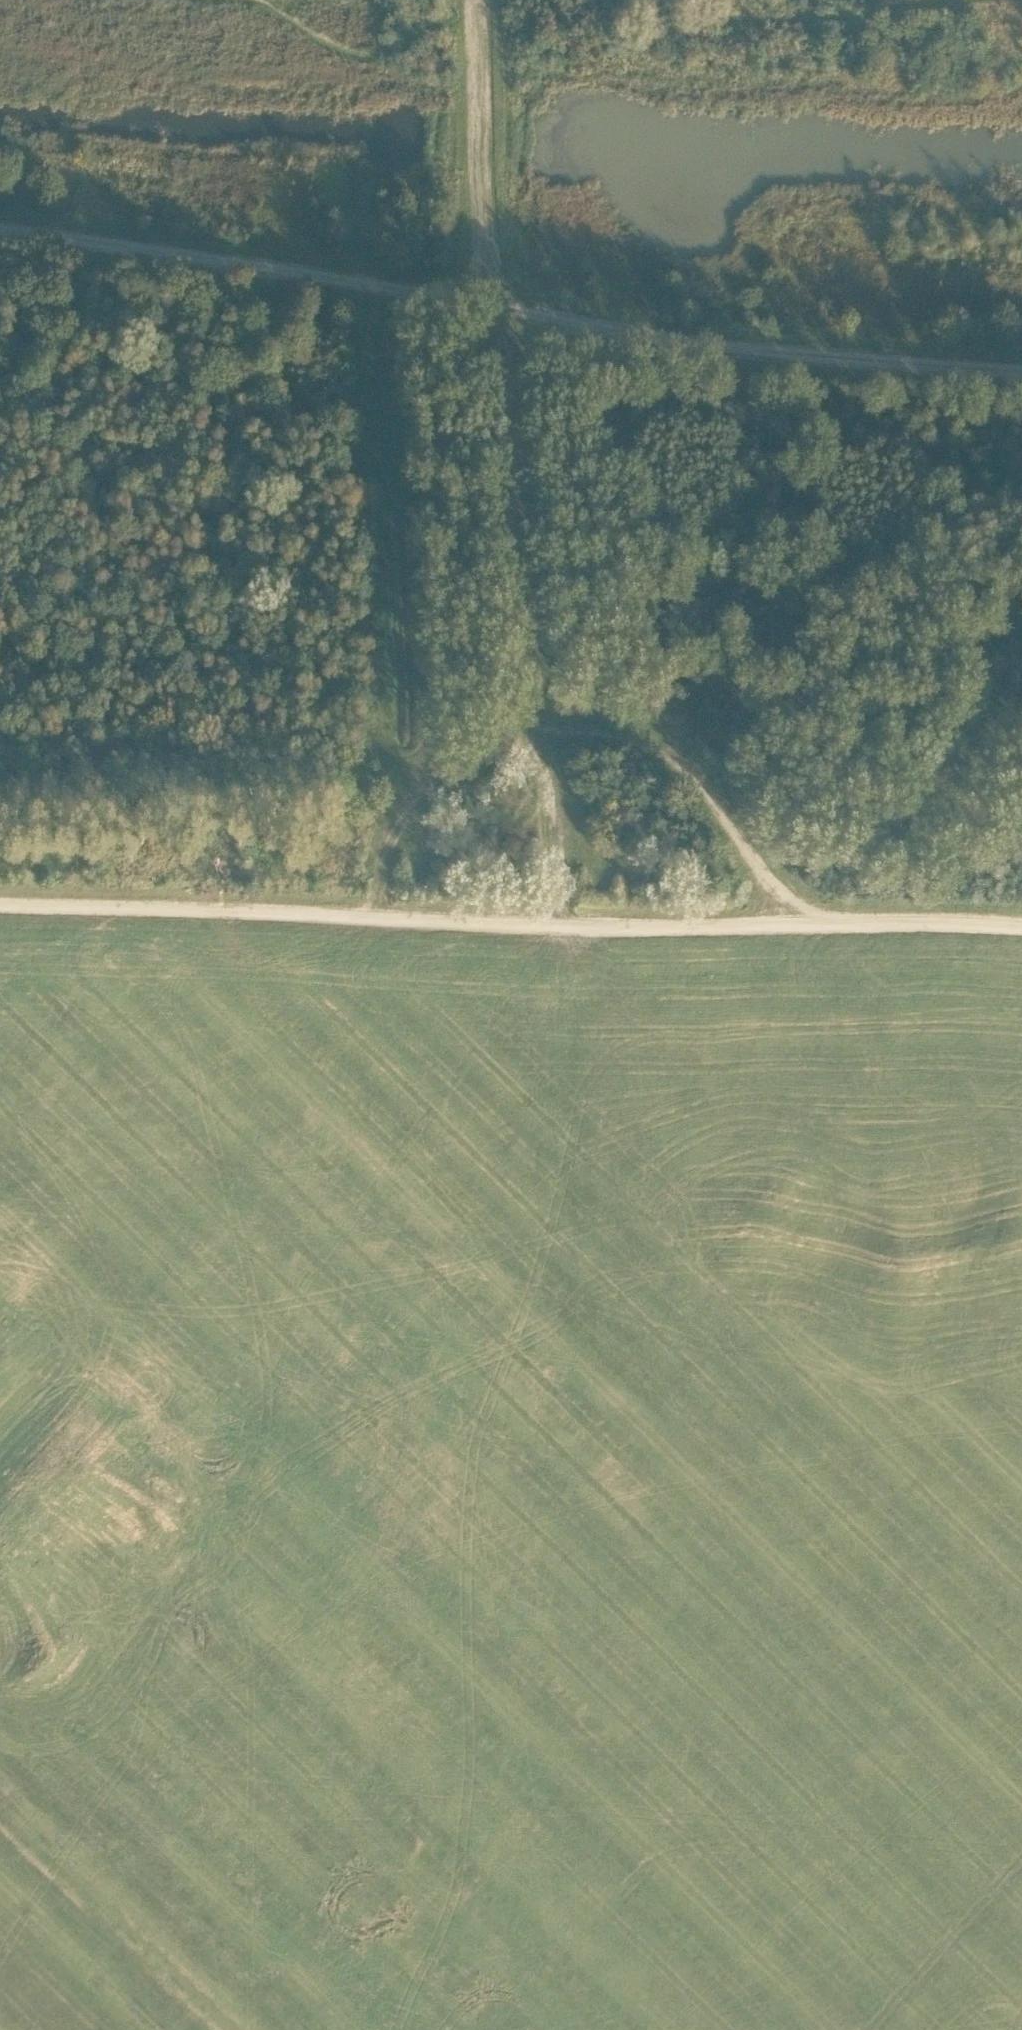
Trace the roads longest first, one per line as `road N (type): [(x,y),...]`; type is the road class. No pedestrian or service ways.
road 1 (track): [(0,226),(668,336),(1021,374)]
road 2 (track): [(0,911),(1021,927)]

